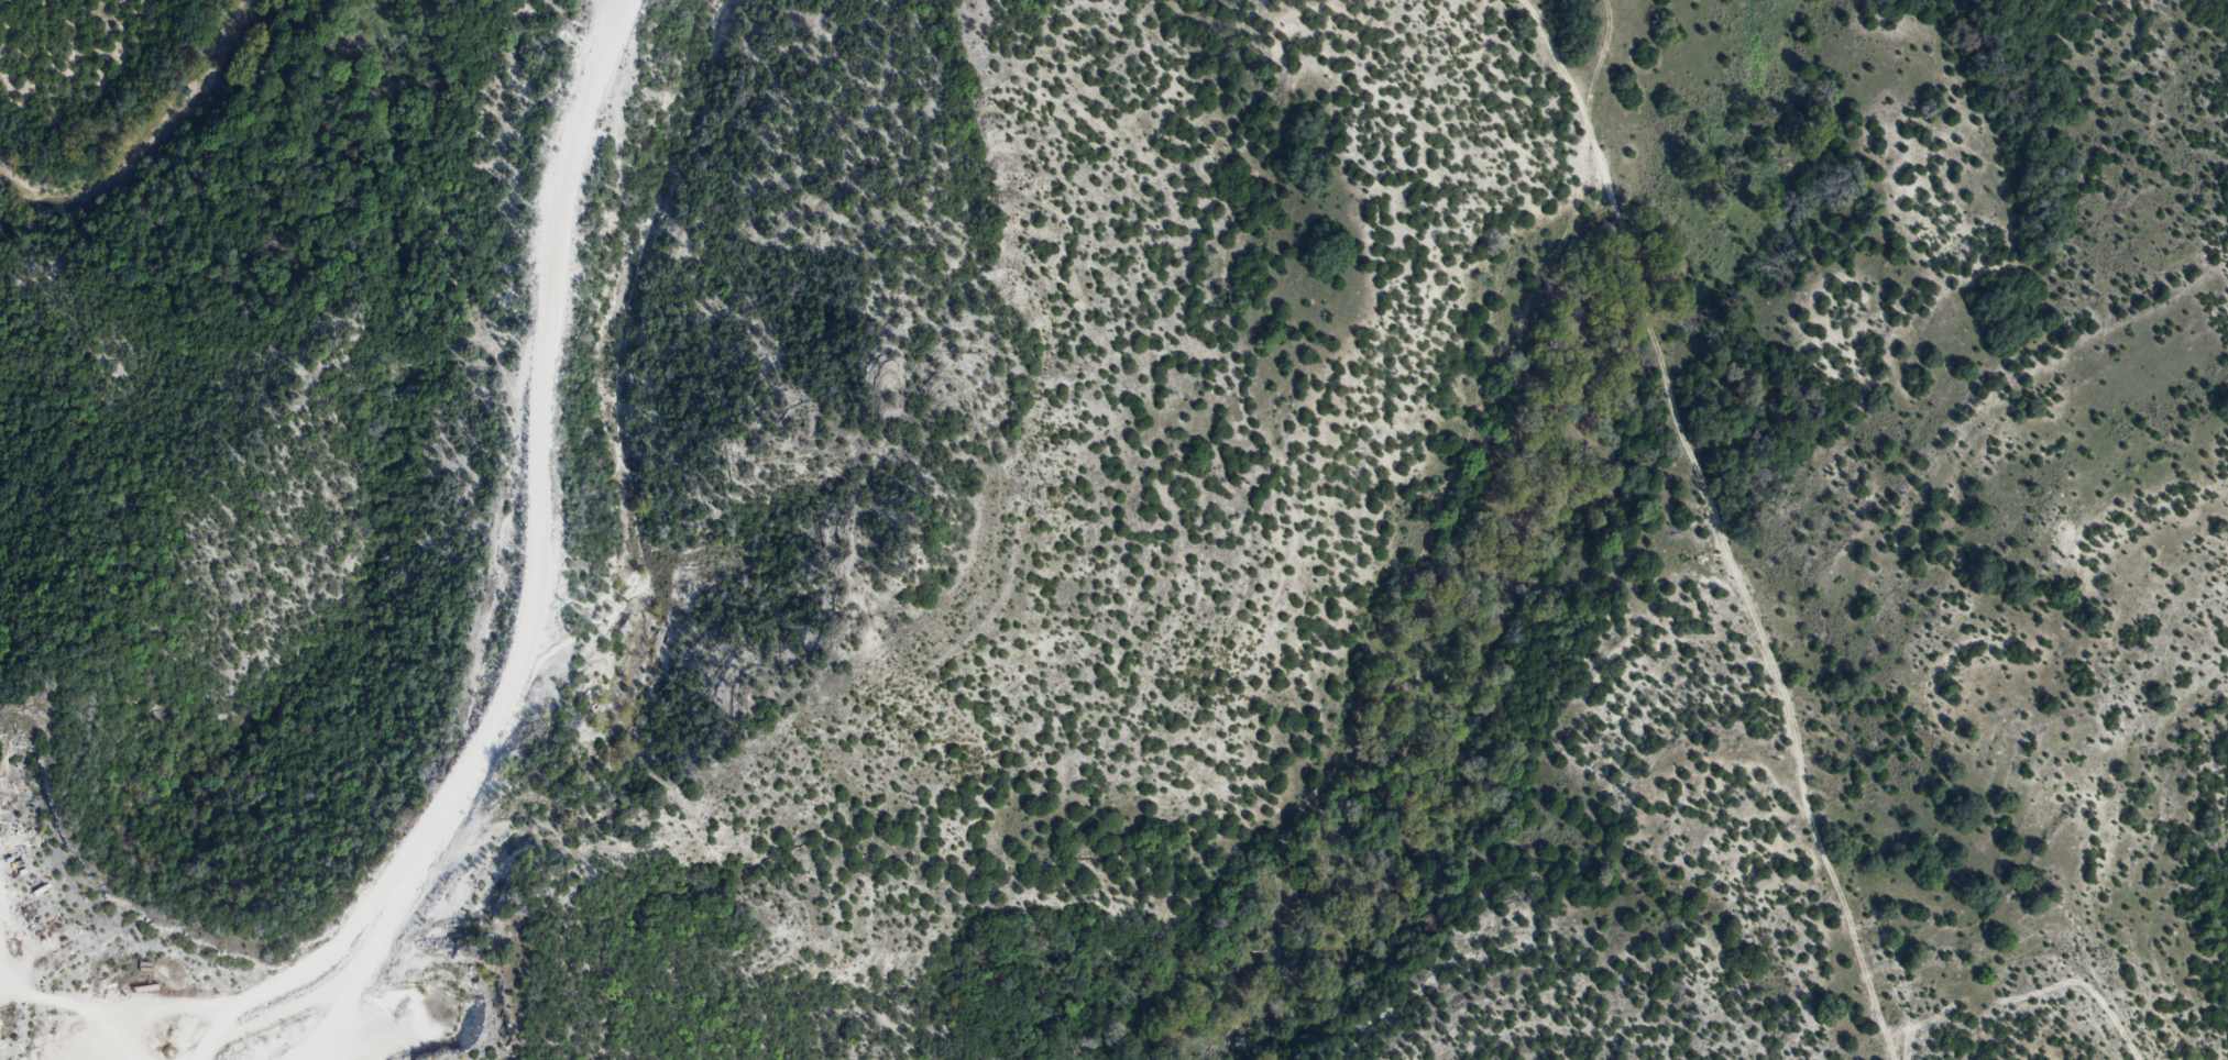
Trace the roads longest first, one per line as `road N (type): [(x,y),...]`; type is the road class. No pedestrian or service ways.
road 1 (track): [(1896,1059),(1843,892),(1819,844),(1790,703),(1684,441),(1583,106),(1522,0)]

